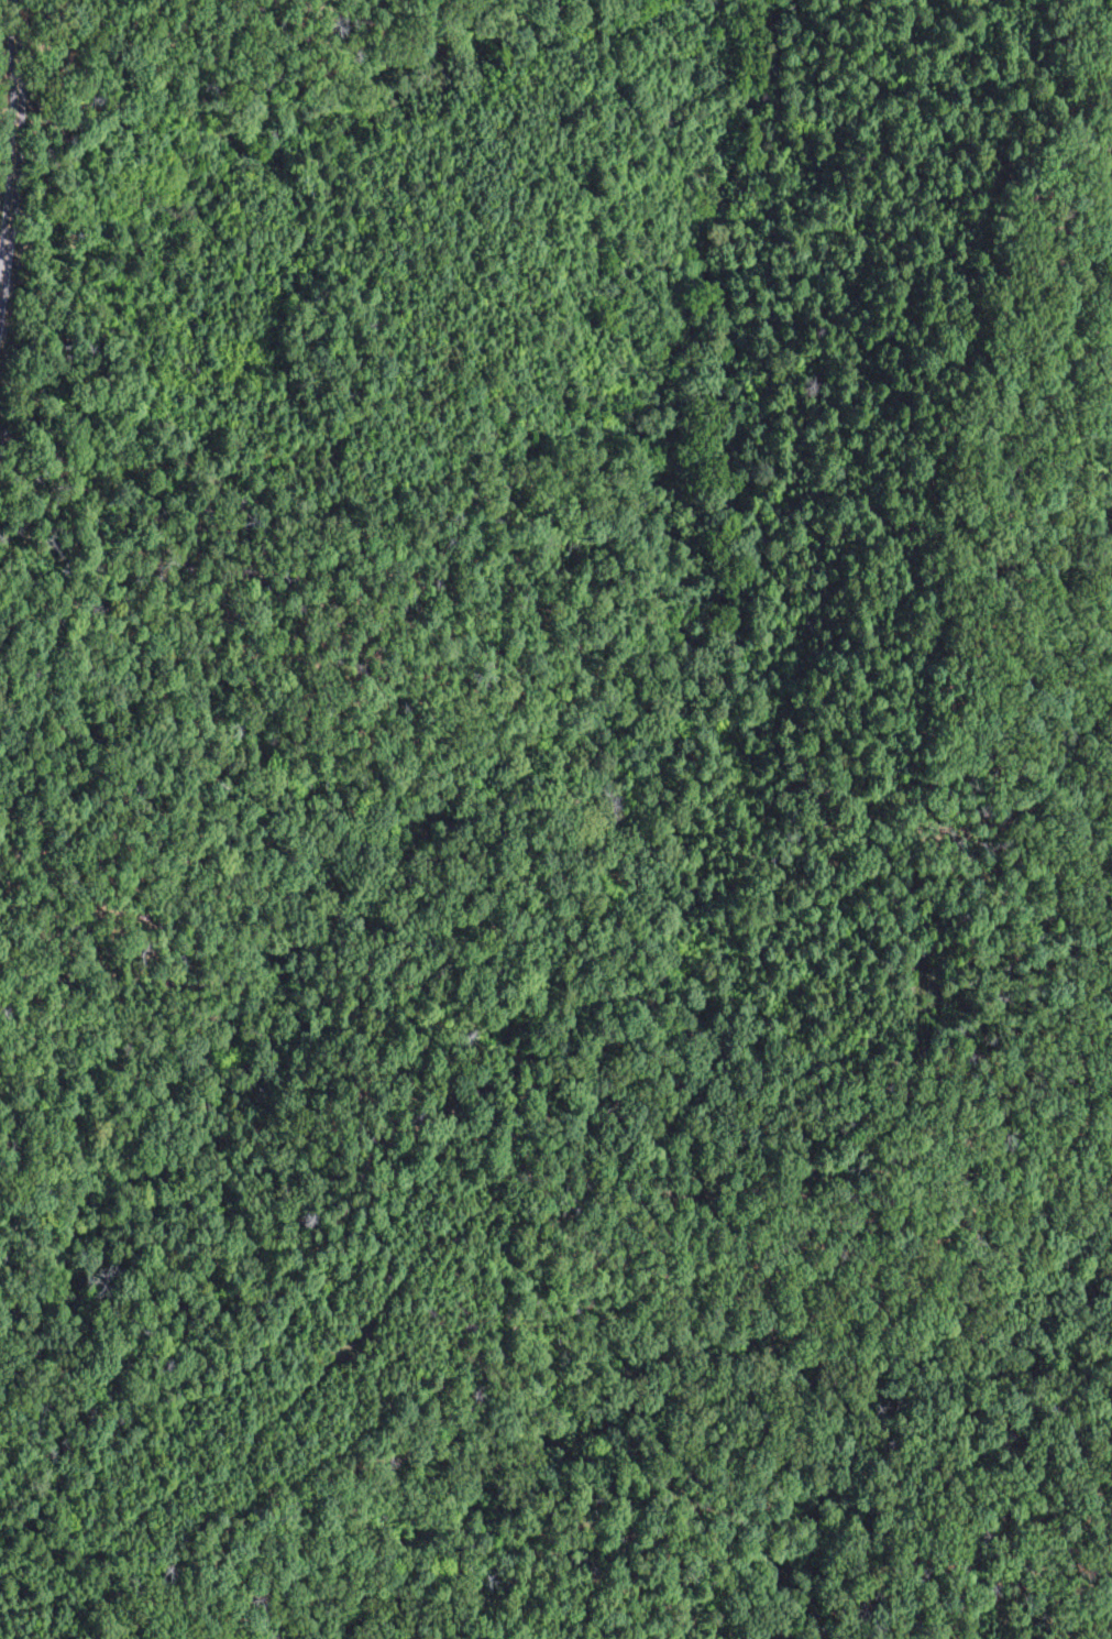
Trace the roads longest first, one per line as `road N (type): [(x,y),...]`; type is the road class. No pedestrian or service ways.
road 1 (tertiary): [(0,307),(19,129),(7,0)]

